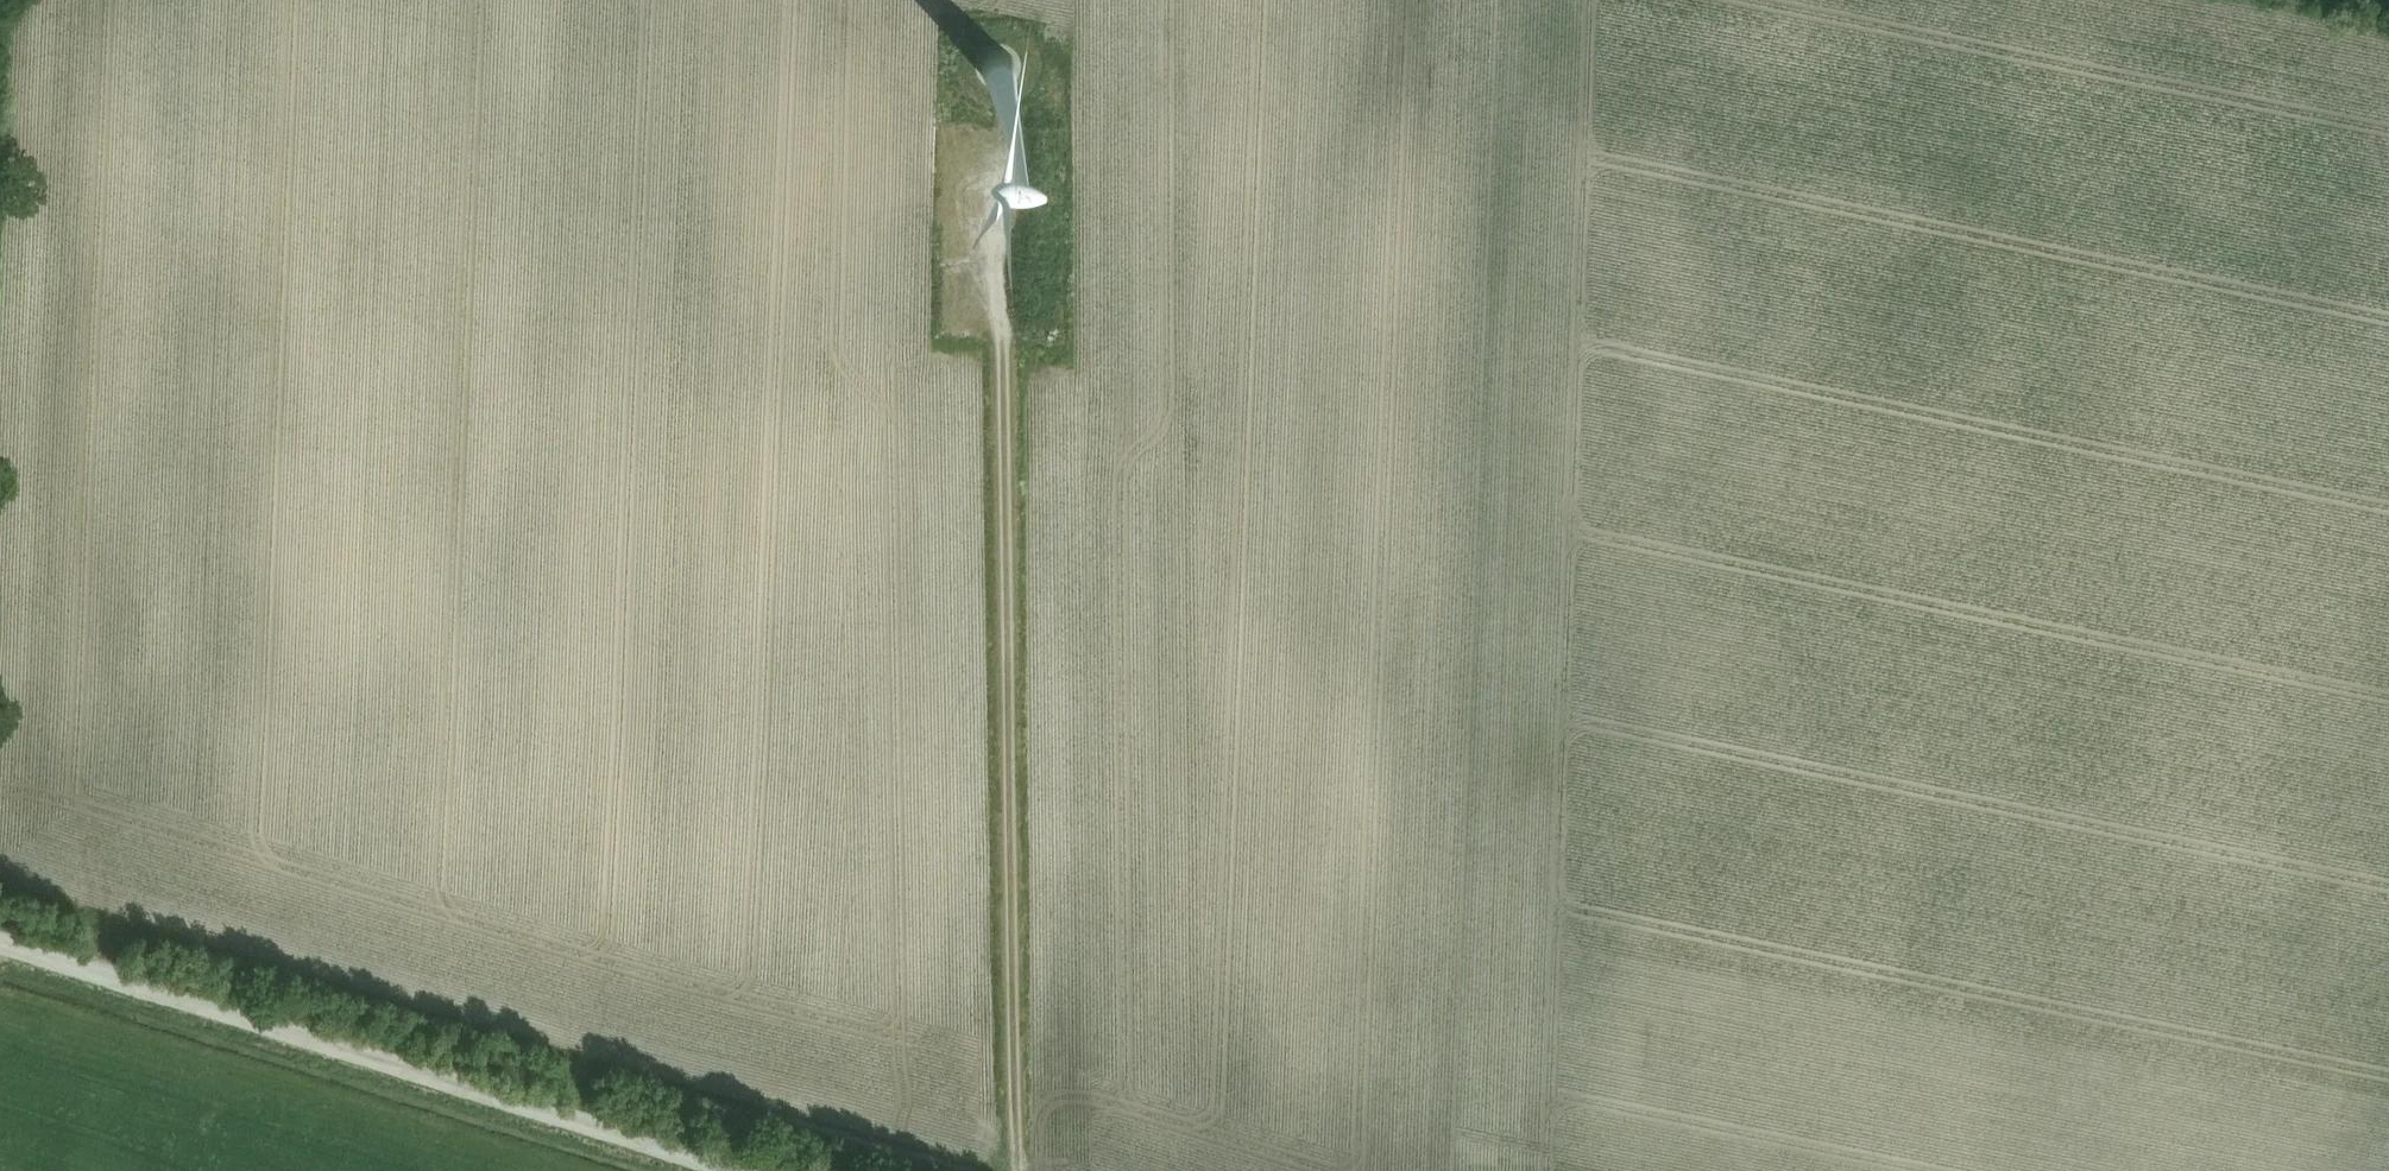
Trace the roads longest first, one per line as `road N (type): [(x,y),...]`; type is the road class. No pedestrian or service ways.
road 1 (track): [(1014,1170),(993,108)]
road 2 (track): [(0,945),(737,1170)]

